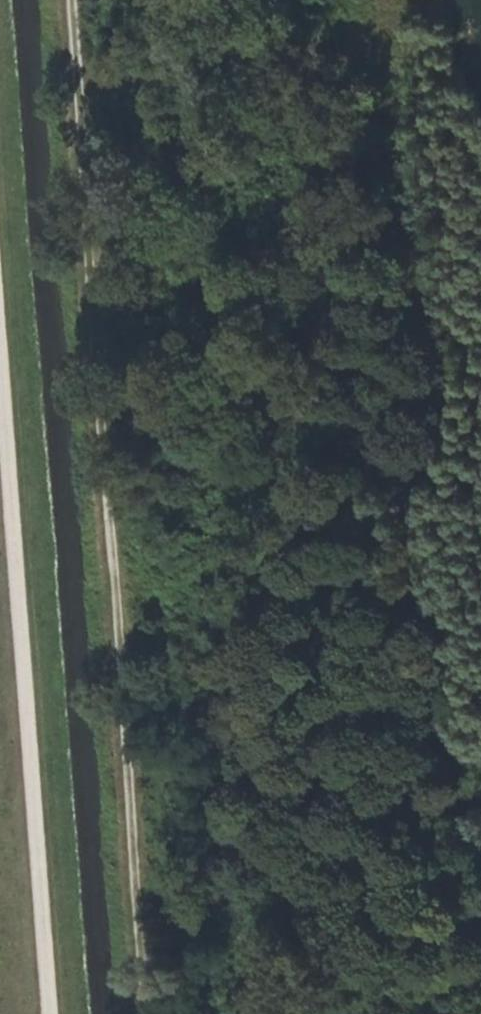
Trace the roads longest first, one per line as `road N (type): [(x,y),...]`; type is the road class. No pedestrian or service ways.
road 1 (track): [(70,0),(147,1013)]
road 2 (track): [(0,395),(47,1013)]

